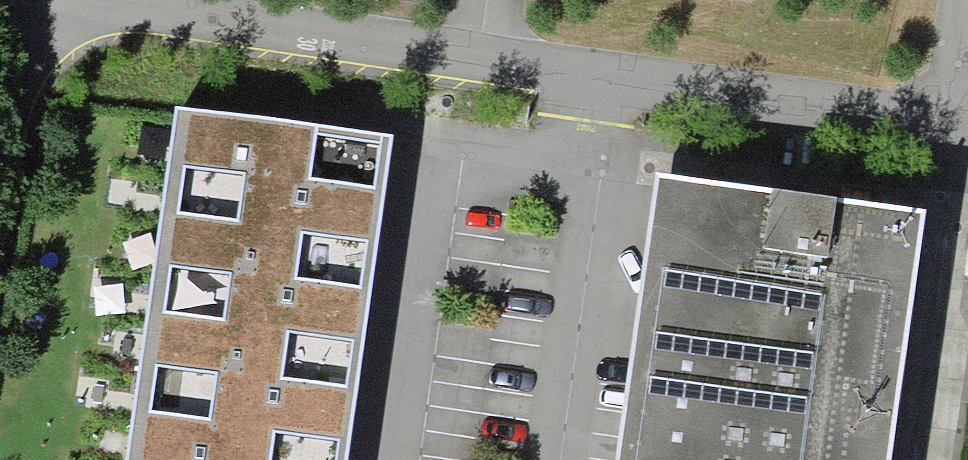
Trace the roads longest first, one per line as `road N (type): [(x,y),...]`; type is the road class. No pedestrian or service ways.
road 1 (residential): [(49,5),(949,112)]
road 2 (residential): [(49,5),(0,213)]

